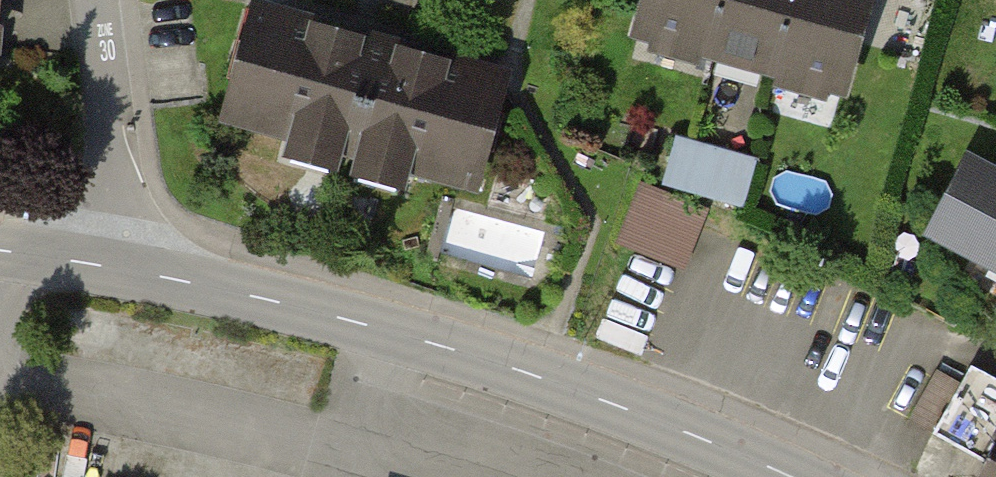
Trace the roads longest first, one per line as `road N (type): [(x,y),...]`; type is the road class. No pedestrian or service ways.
road 1 (tertiary): [(102,266),(341,317),(542,379),(791,476)]
road 2 (residential): [(102,266),(115,135),(96,0)]

